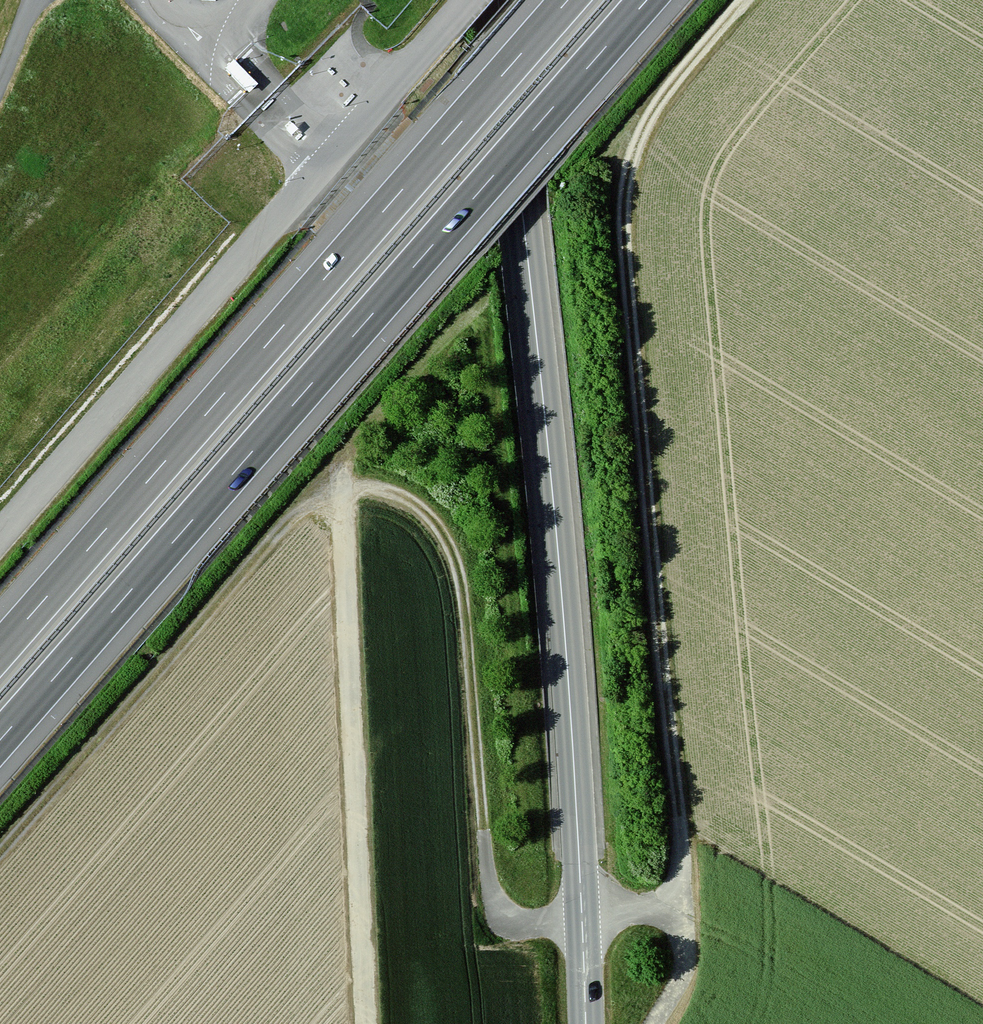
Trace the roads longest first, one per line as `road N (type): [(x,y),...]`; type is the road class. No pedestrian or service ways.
road 1 (track): [(582,917),(528,925),(510,921),(496,906),(457,569),(432,520),(412,502),(363,487),(320,498),(290,520),(0,851)]
road 2 (track): [(653,1023),(681,978),(685,905),(624,207),(628,170),(660,101),(745,0)]
road 3 (tertiary): [(586,1023),(560,570),(498,0)]
road 4 (motorway): [(0,740),(647,0)]
road 5 (motorway): [(568,0),(0,650)]
road 6 (tertiary): [(0,536),(468,0)]
road 7 (track): [(342,471),(365,1023)]

